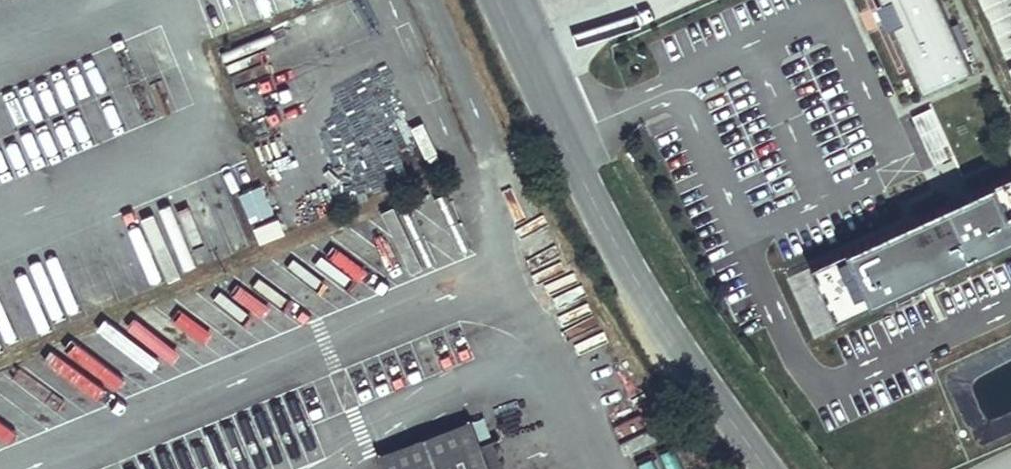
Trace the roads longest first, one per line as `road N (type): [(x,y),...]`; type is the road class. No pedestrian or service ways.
road 1 (residential): [(503,0),(644,292),(755,468)]

